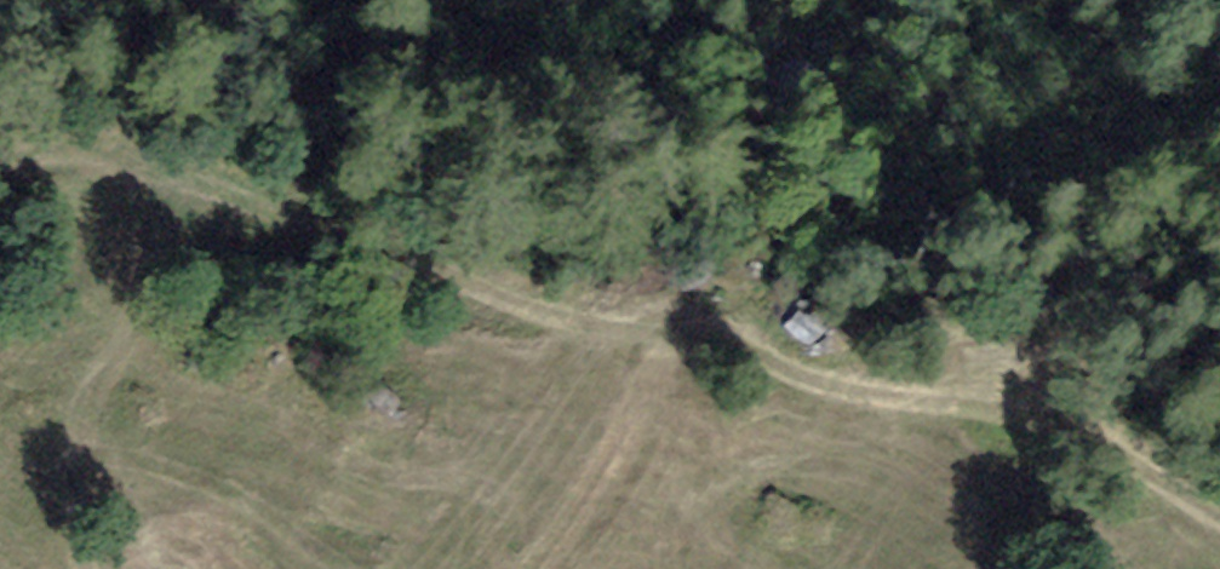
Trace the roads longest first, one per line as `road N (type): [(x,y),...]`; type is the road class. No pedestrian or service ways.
road 1 (track): [(192,183),(350,231),(510,300),(583,321),(912,379),(1058,429)]
road 2 (track): [(654,331),(591,404),(484,568)]
road 3 (track): [(1219,510),(1058,429)]

